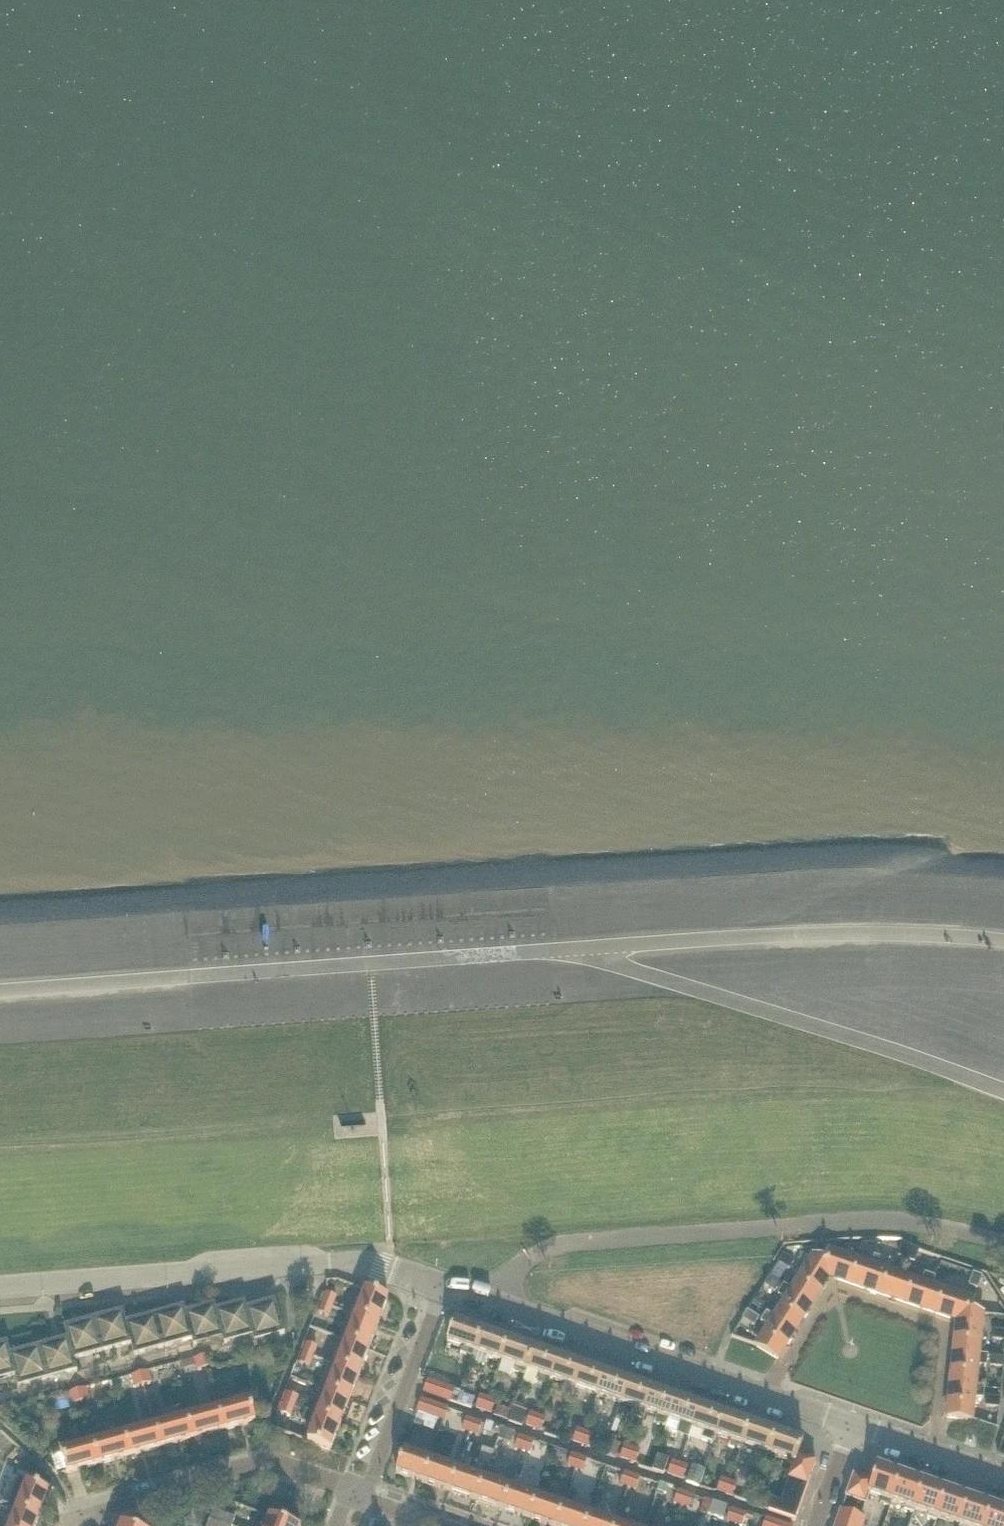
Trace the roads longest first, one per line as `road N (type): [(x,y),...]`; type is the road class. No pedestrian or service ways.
road 1 (residential): [(443,1289),(352,1261),(0,1289)]
road 2 (residential): [(852,1423),(443,1289)]
road 3 (residential): [(348,1490),(274,1463),(67,1525)]
road 4 (residential): [(443,1289),(364,1495)]
road 5 (residential): [(1003,1476),(852,1423)]

